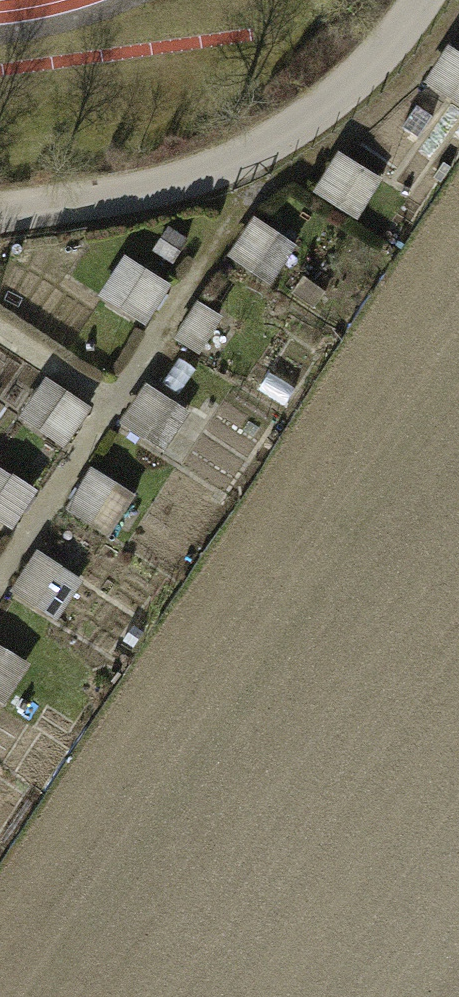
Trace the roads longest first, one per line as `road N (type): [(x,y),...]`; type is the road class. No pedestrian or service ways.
road 1 (residential): [(418,0),(372,61),(296,124),(227,164),(141,191),(0,212)]

